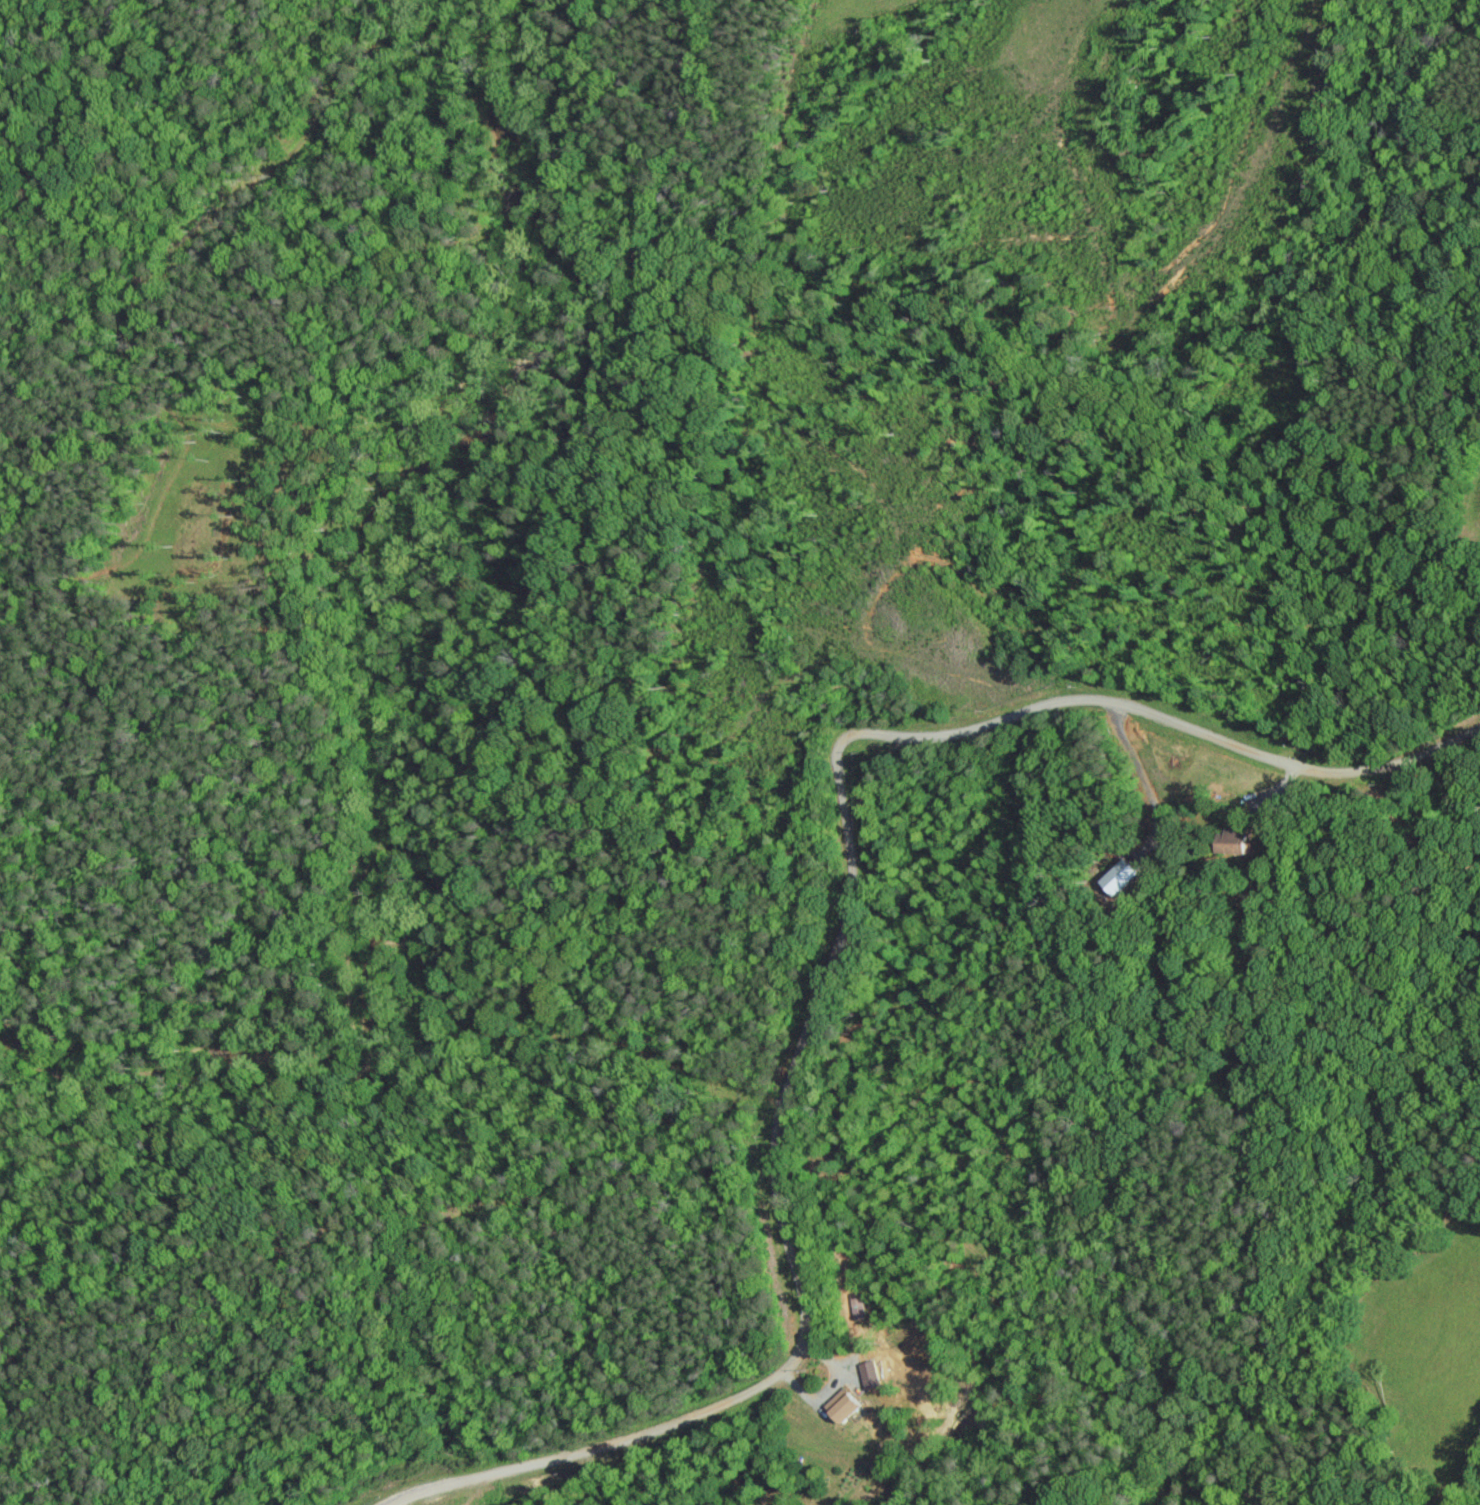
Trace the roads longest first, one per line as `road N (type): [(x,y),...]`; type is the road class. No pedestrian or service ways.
road 1 (residential): [(1479,725),(1377,771),(1335,773),(1271,765),(1141,710),(1092,700),(935,739),(861,739),(838,750),(849,872),(843,921),(775,1144),(774,1194),(802,1309),(801,1351),(749,1405),(702,1422),(368,1504)]

